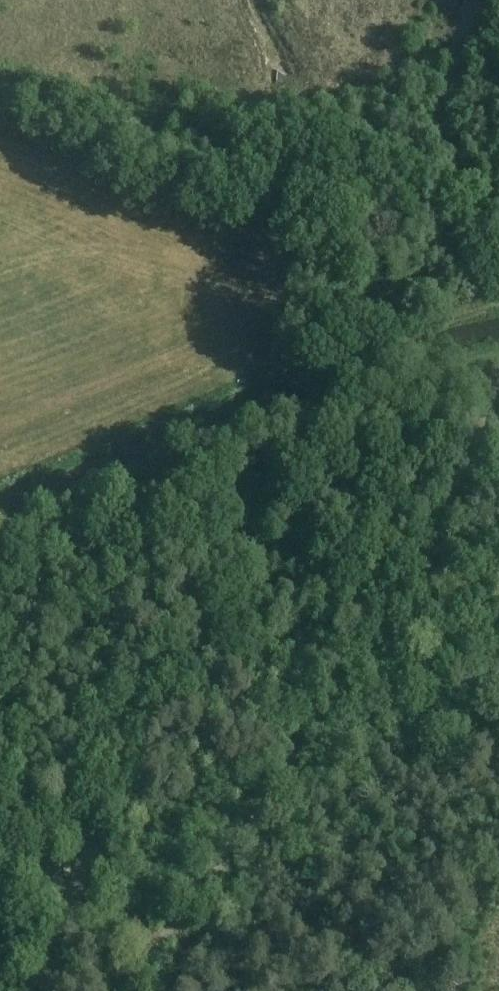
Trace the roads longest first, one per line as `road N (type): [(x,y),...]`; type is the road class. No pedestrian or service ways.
road 1 (track): [(53,990),(89,861),(209,703),(264,651),(424,545)]
road 2 (track): [(498,224),(442,152),(444,111),(481,0)]
road 3 (track): [(424,545),(498,393)]

